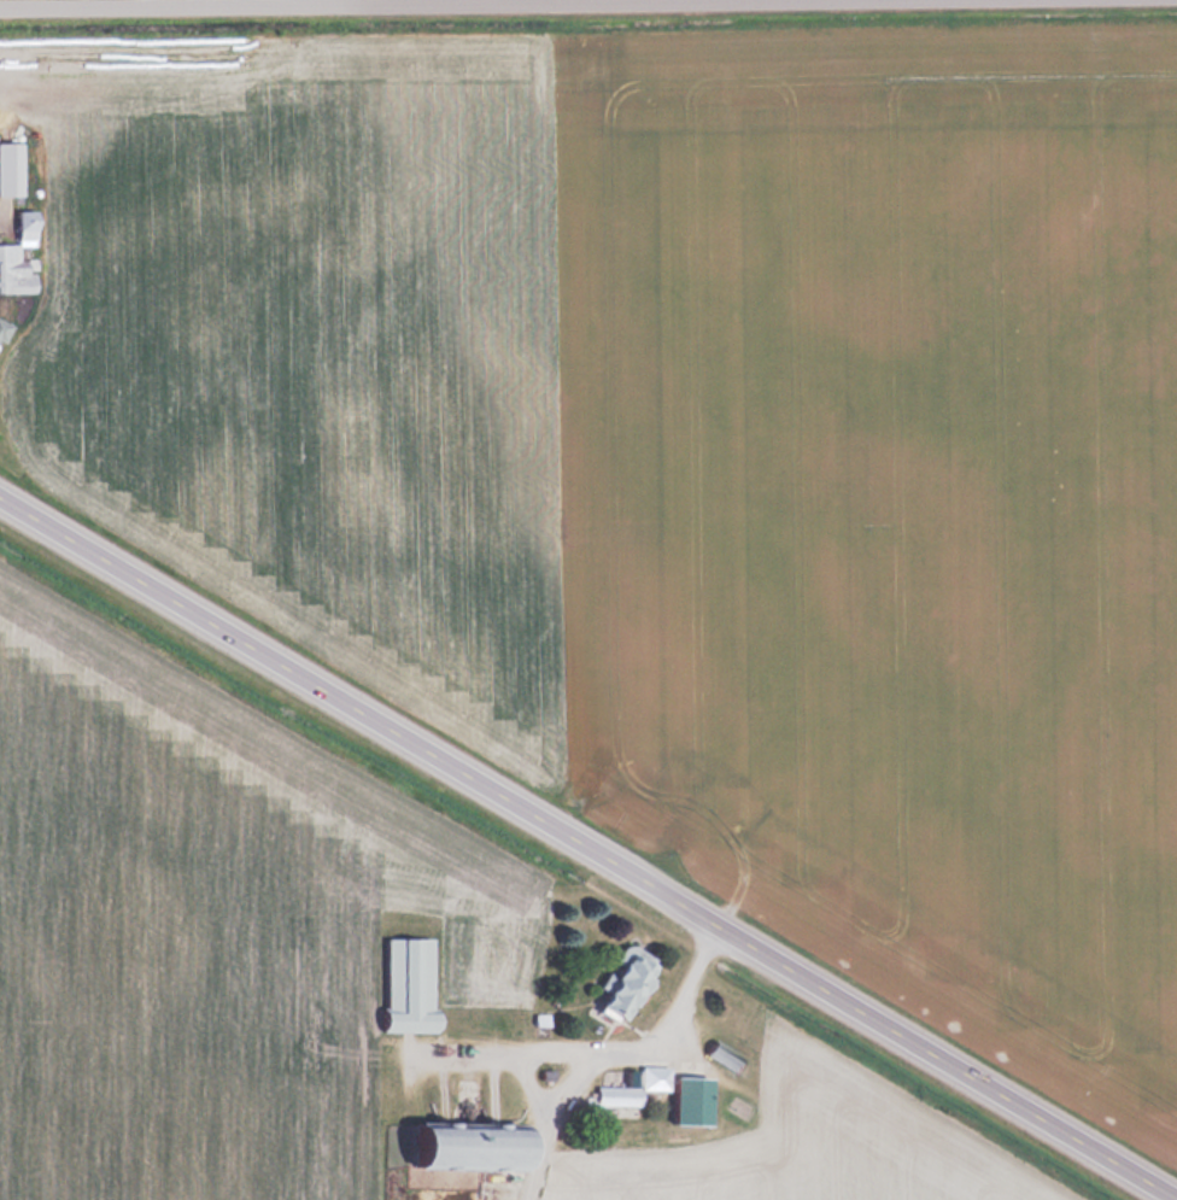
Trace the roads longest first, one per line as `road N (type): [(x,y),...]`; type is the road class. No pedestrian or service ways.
road 1 (primary): [(1176,1196),(0,499)]
road 2 (residential): [(0,15),(1176,4)]

